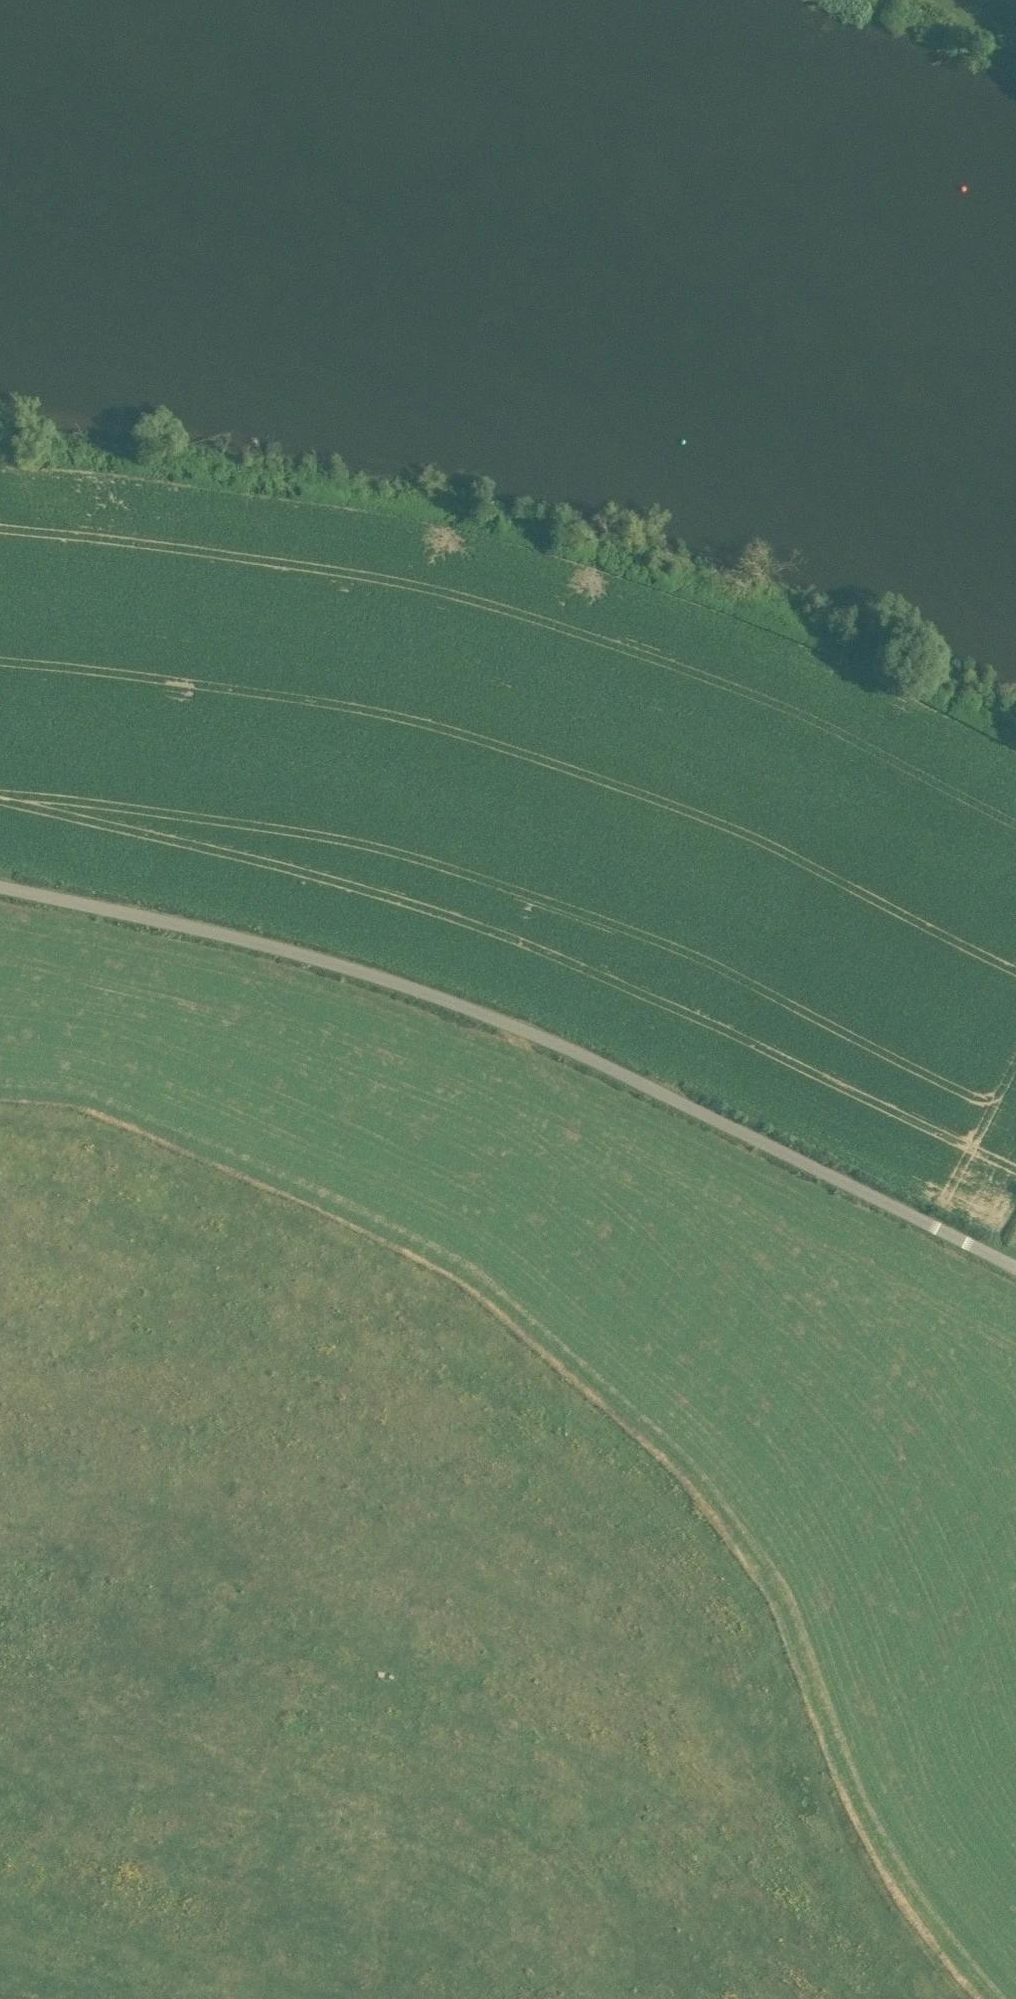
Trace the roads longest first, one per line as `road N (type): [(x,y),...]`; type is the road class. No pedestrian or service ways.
road 1 (unclassified): [(1015,1262),(468,1005),(100,905),(0,886)]

